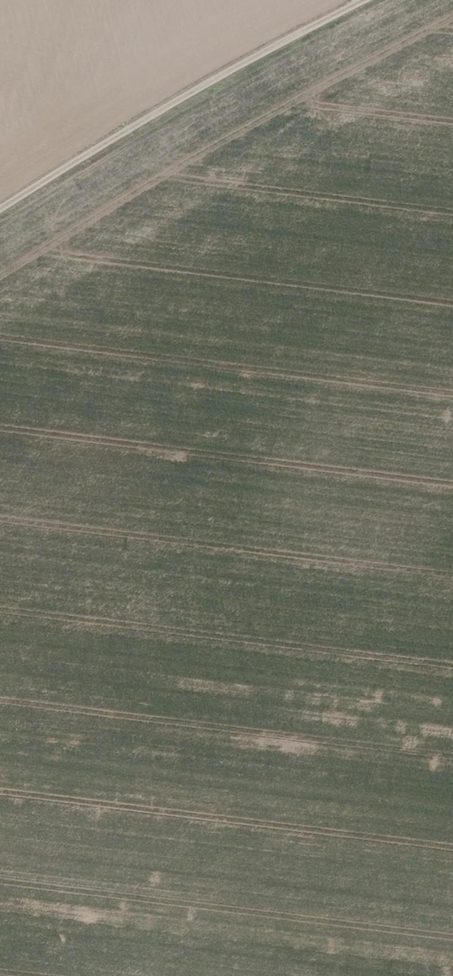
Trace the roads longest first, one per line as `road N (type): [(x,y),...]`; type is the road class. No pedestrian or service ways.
road 1 (track): [(0,217),(375,0)]

